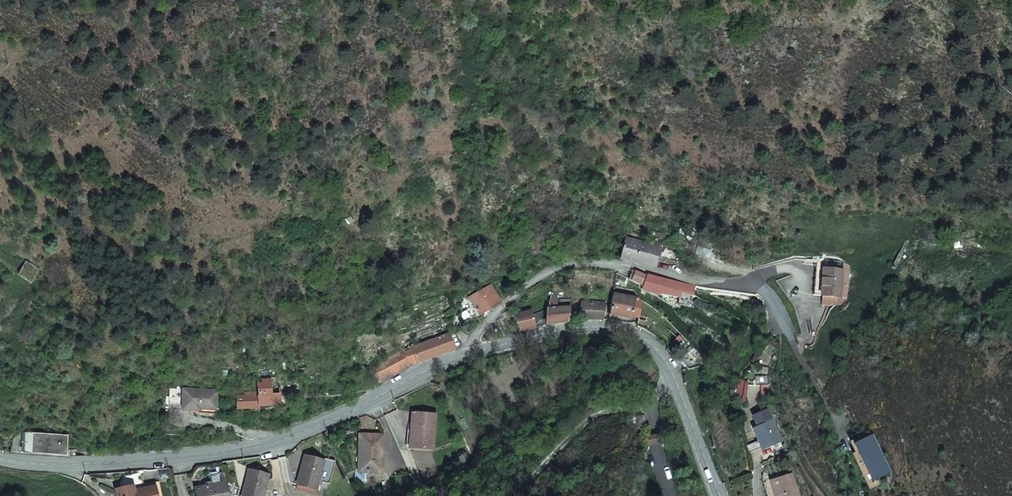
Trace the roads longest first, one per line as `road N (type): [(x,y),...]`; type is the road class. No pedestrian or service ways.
road 1 (residential): [(0,459),(66,465),(282,439),(421,371),(605,329),(638,336),(665,362),(720,495)]
road 2 (track): [(665,362),(652,411),(603,413),(510,495)]

